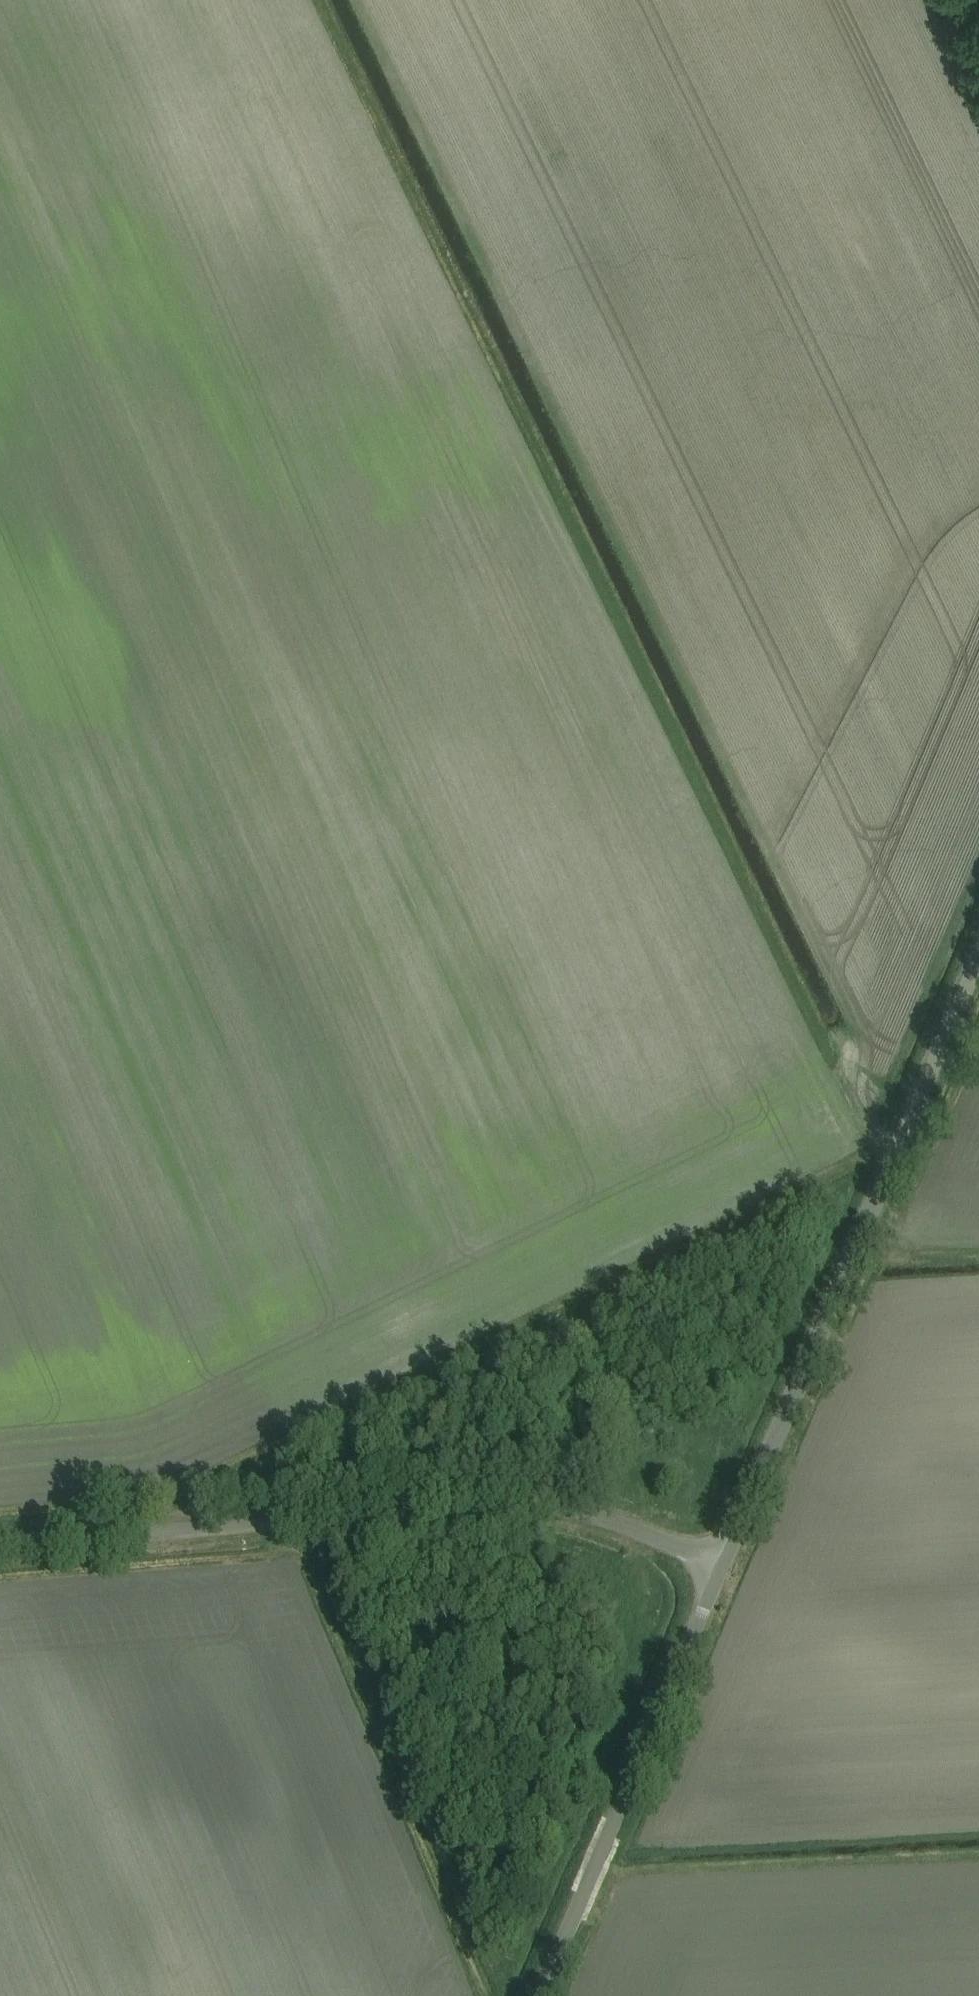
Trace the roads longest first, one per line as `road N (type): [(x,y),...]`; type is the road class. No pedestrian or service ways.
road 1 (unclassified): [(0,1544),(520,1503),(581,1514),(720,1569)]
road 2 (unclassified): [(720,1569),(978,955)]
road 3 (unclassified): [(541,1995),(720,1569)]

